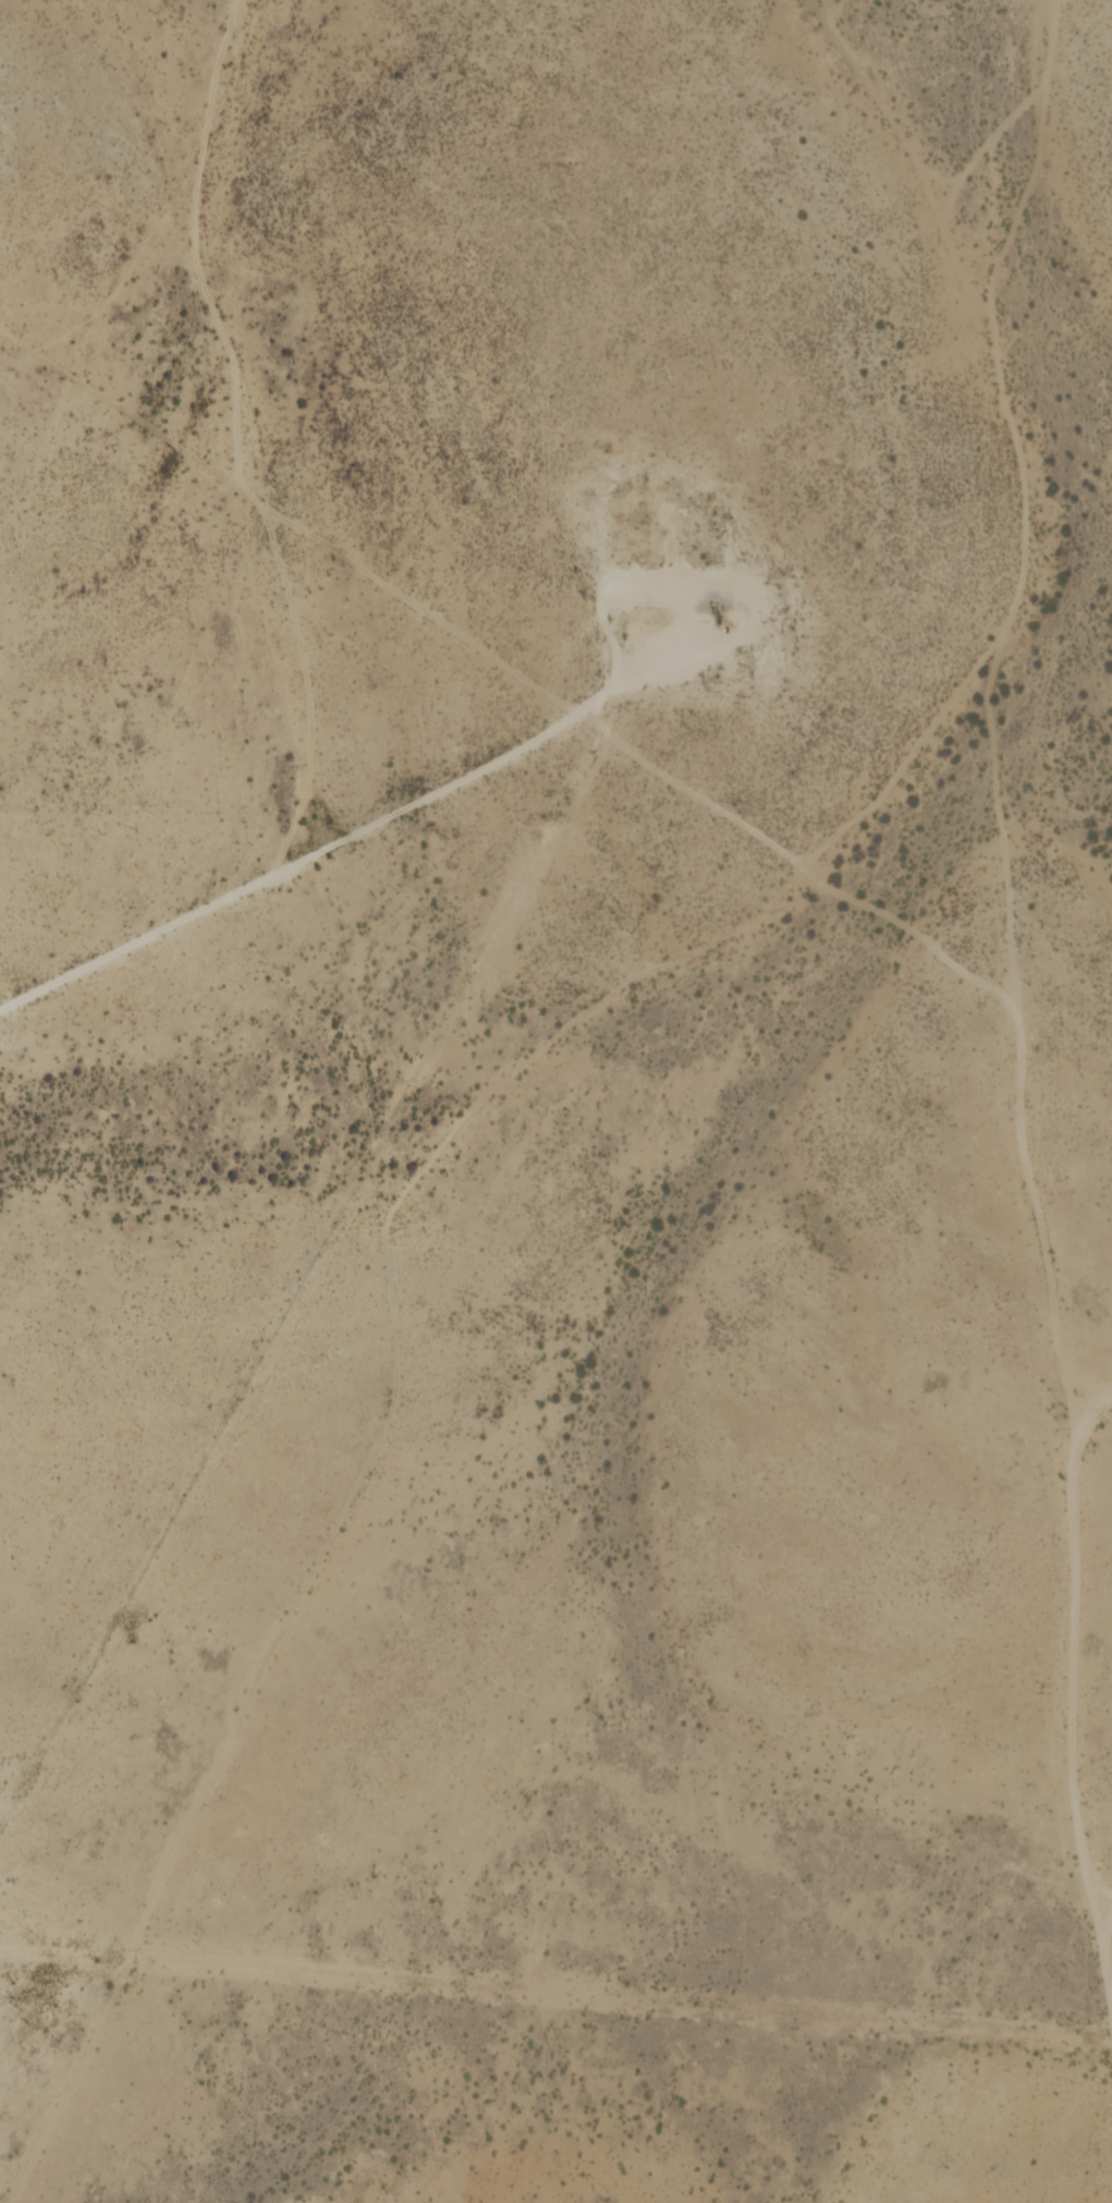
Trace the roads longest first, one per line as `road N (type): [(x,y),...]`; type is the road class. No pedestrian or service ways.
road 1 (track): [(254,0),(209,146),(198,257),(248,409),(265,513),(302,653),(386,1230),(393,1393),(351,1497),(176,1838),(88,2052),(10,2202)]
road 2 (track): [(1111,1999),(1071,1476),(1078,1441),(1111,1399)]

